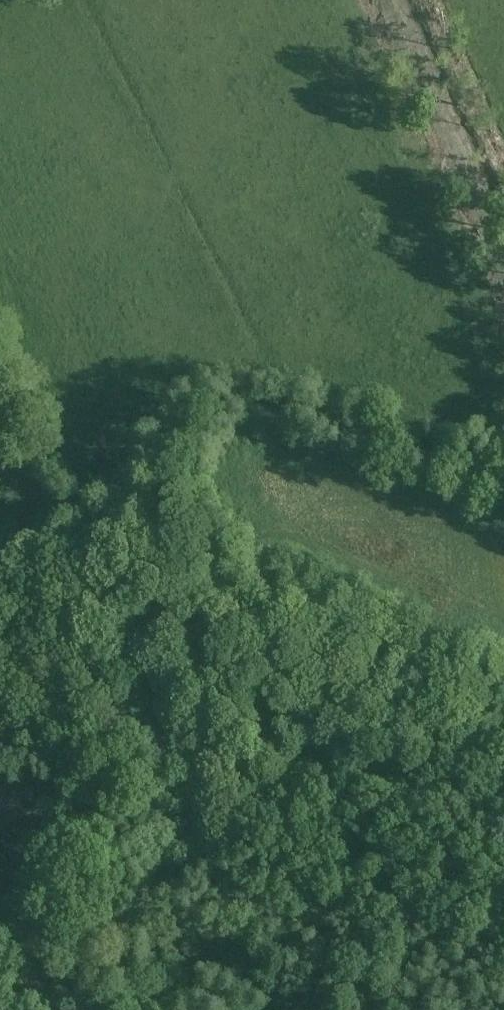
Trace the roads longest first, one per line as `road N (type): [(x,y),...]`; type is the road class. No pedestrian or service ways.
road 1 (track): [(80,529),(69,540),(149,720),(170,802),(150,884),(69,1009)]
road 2 (track): [(503,688),(100,508),(80,529)]
road 3 (track): [(503,471),(272,398),(221,393),(181,419),(100,508)]
road 4 (track): [(388,0),(488,216)]

